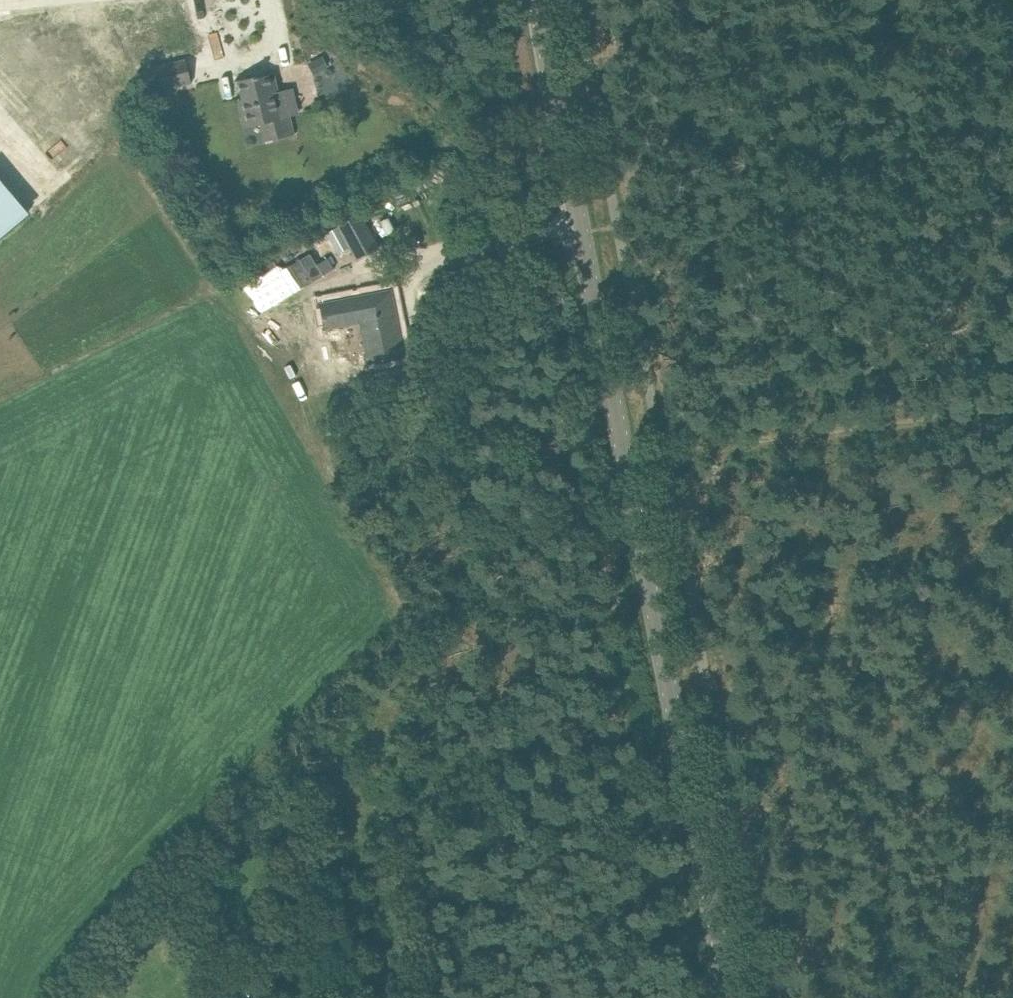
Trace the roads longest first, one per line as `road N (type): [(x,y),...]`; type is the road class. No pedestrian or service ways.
road 1 (tertiary): [(731,997),(536,0)]
road 2 (track): [(1012,410),(627,462)]

